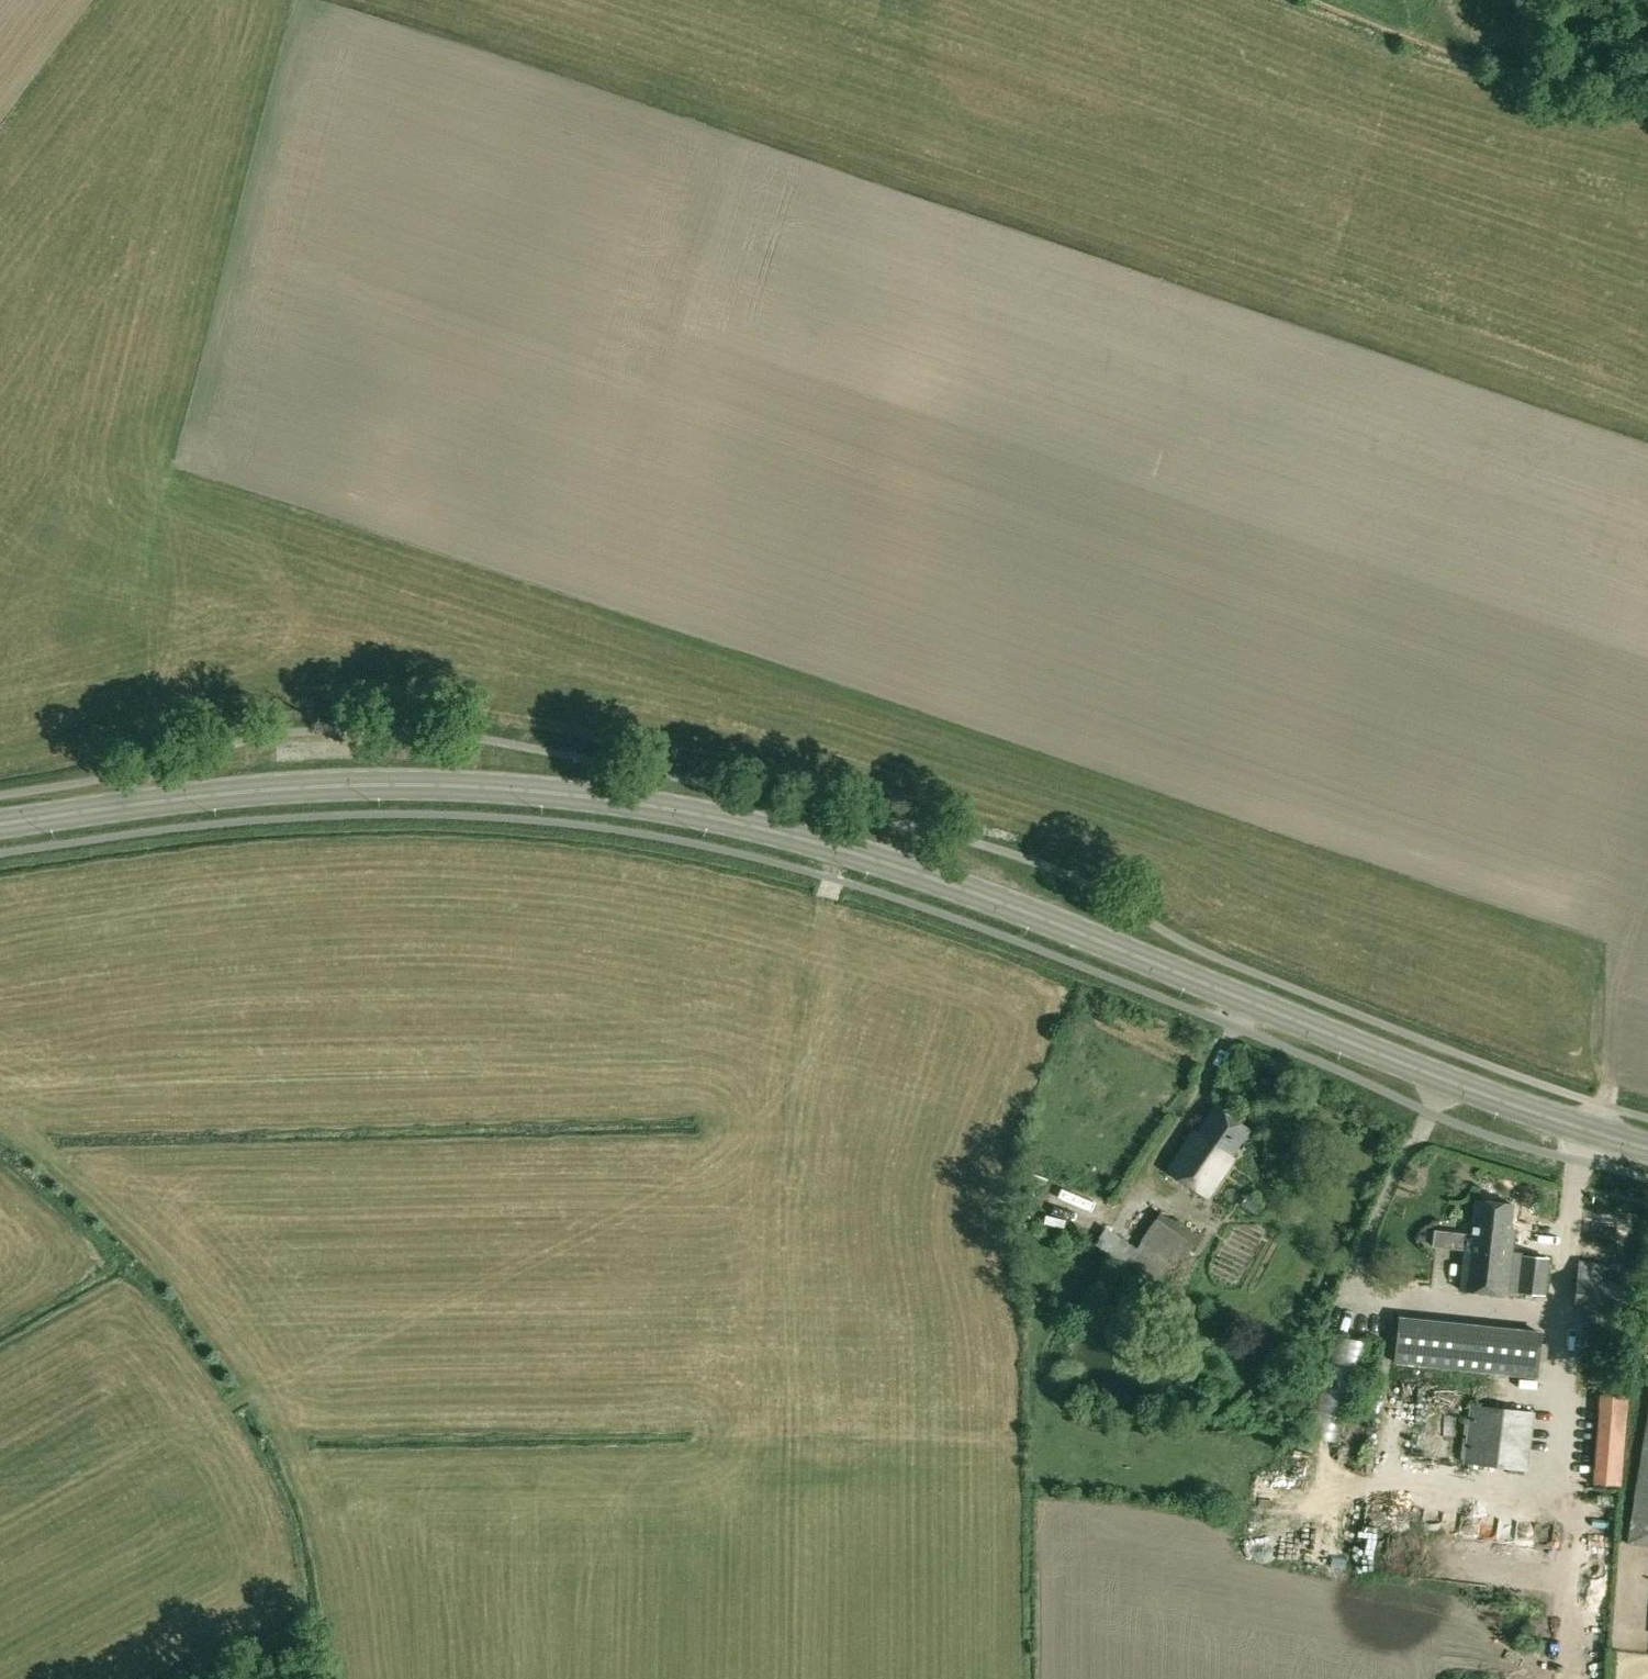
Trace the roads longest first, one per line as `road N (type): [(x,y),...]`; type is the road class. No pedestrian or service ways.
road 1 (primary): [(0,825),(249,792),(424,785),(573,794),(720,819),(998,901),(1460,1087),(1647,1148)]

